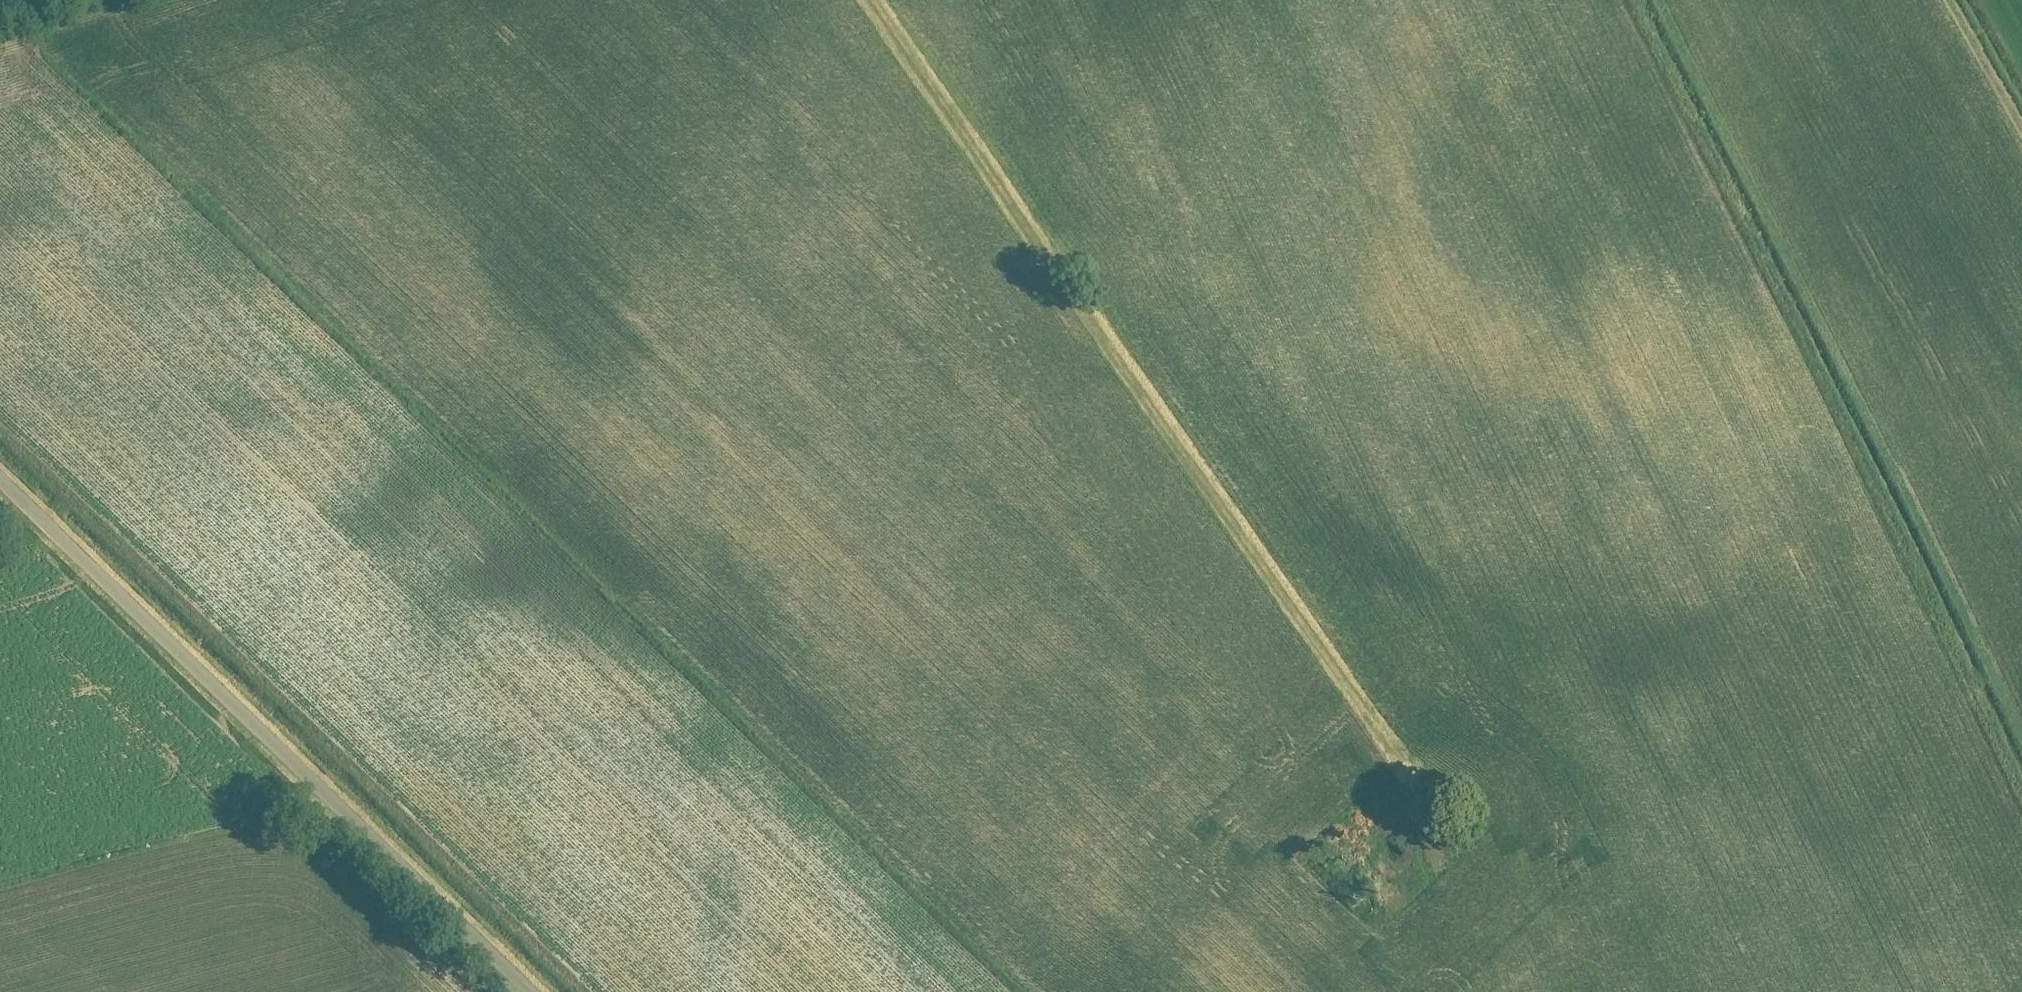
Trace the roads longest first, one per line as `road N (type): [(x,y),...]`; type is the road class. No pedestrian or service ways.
road 1 (residential): [(520,991),(0,490)]

